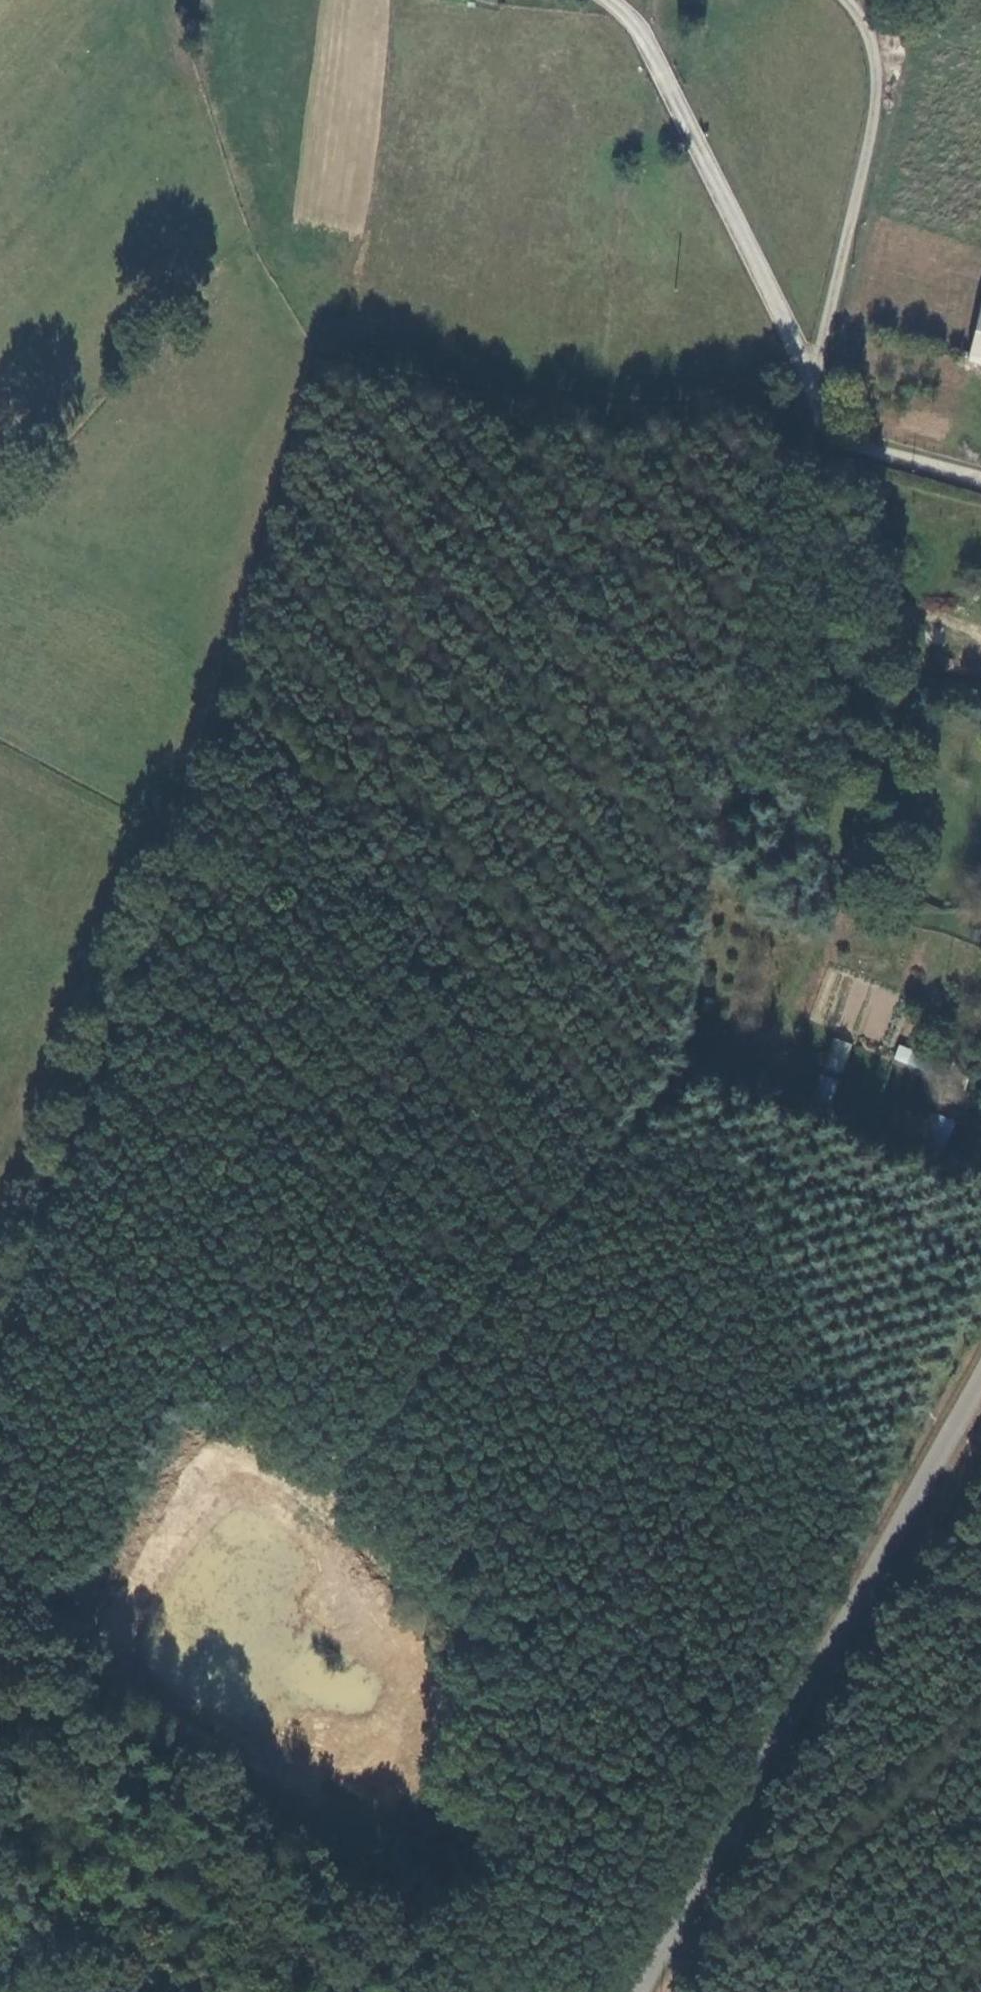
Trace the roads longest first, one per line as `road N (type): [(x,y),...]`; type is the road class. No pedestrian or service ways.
road 1 (unclassified): [(636,1991),(980,1379)]
road 2 (unclassified): [(812,383),(640,32),(606,0)]
road 3 (unclassified): [(812,383),(875,107),(870,38),(844,0)]
road 4 (unclassified): [(980,479),(844,441),(815,409),(812,383)]

